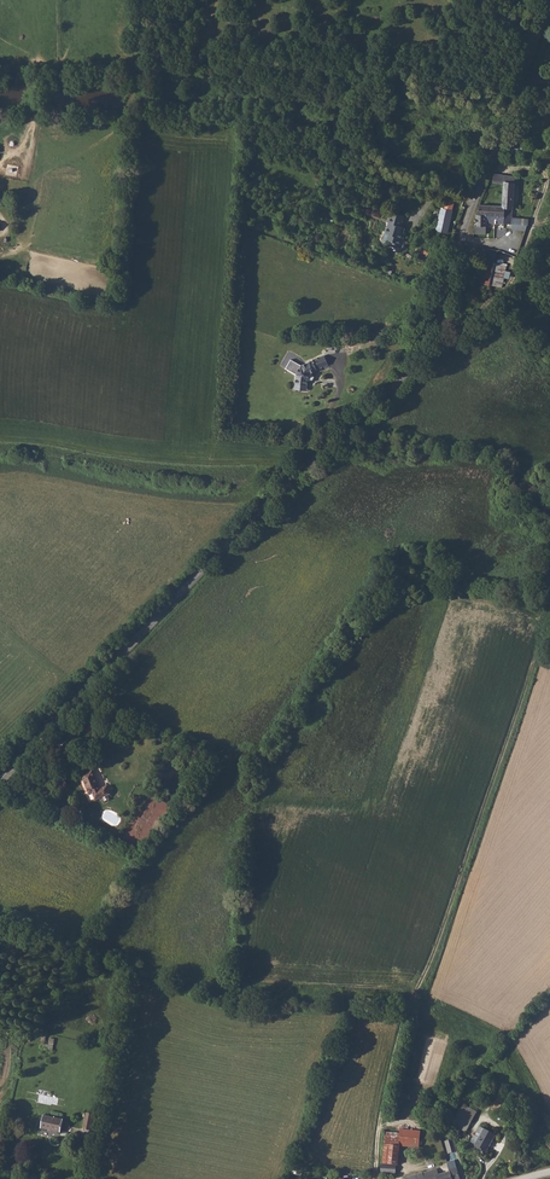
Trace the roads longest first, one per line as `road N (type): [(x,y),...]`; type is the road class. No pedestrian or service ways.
road 1 (tertiary): [(0,785),(422,351),(549,5)]
road 2 (track): [(375,1178),(393,1063),(417,998)]

